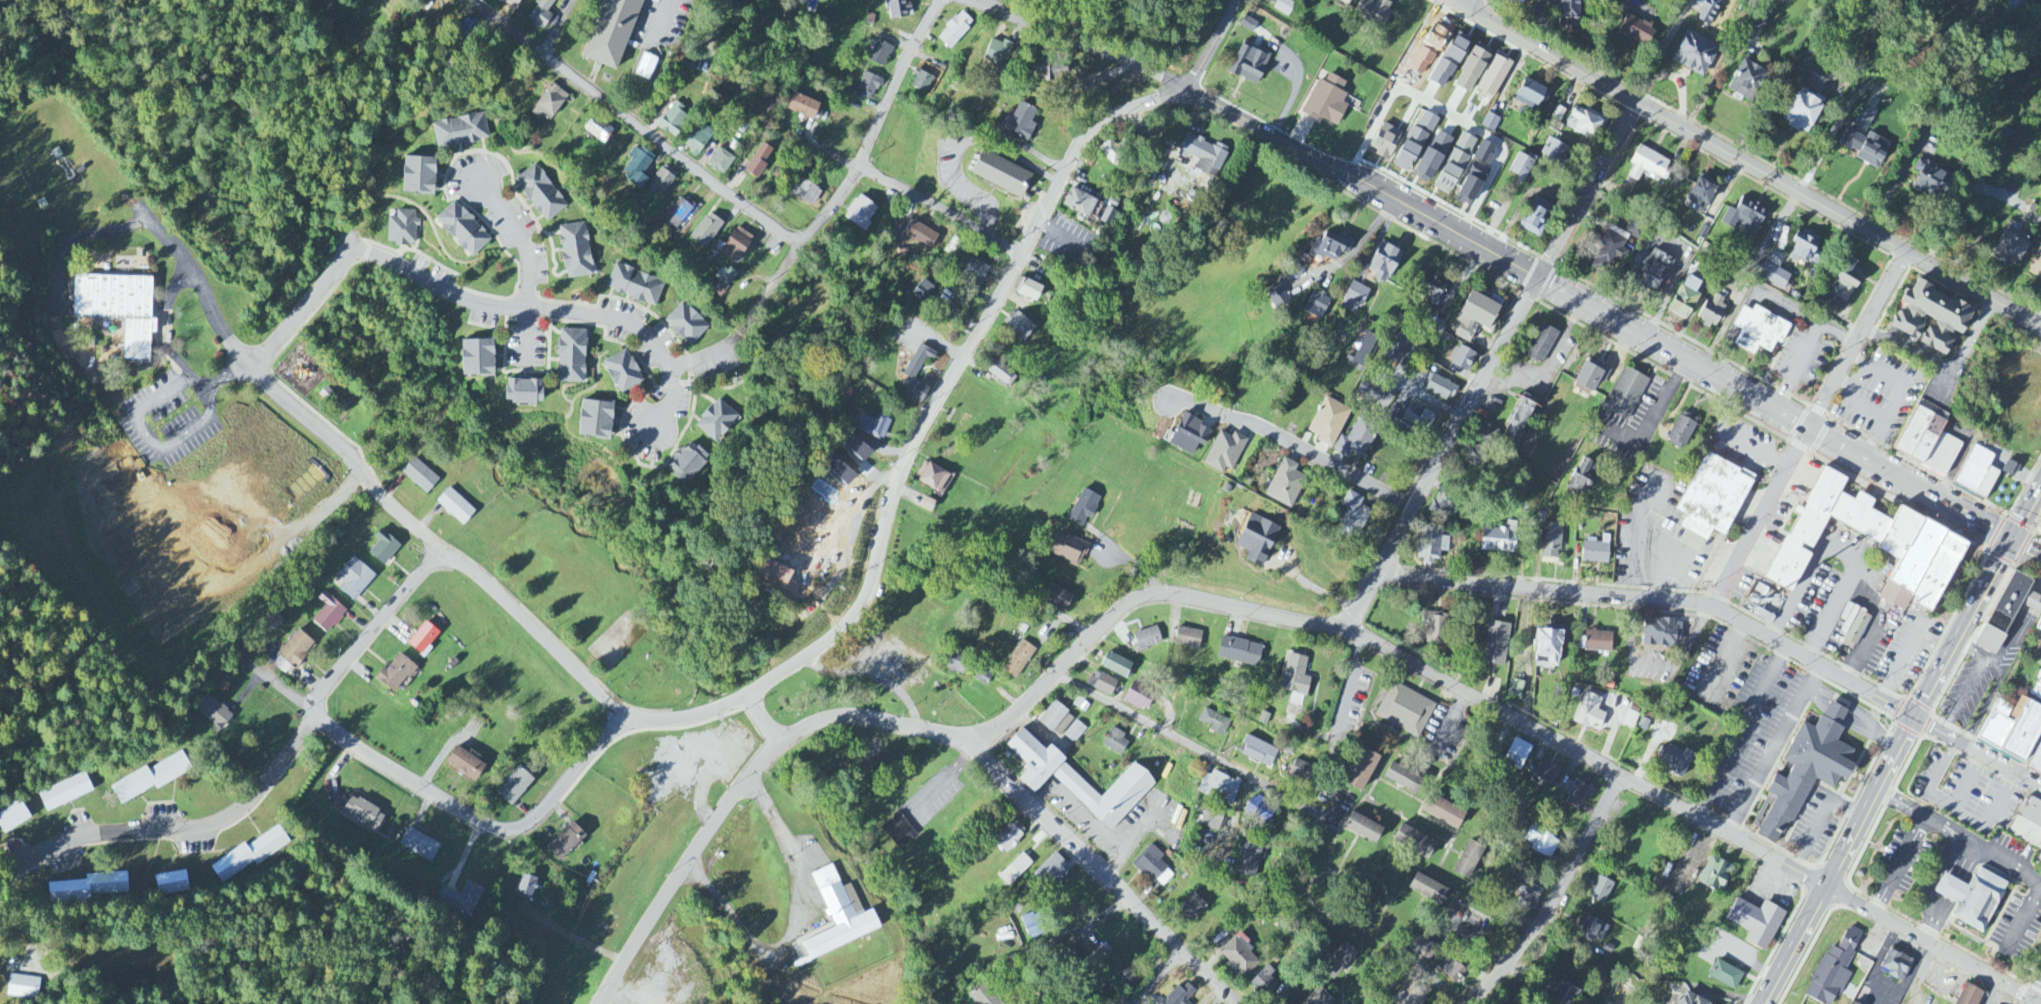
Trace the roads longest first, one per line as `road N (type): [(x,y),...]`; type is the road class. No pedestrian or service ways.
road 1 (residential): [(1188,89),(1096,124),(895,491),(864,601),(815,651),(748,694)]
road 2 (residential): [(1540,280),(1148,69),(963,0)]
road 3 (residential): [(782,742),(829,719),(884,717),(972,741),(1062,673),(1109,620),(1160,592),(1348,633)]
road 4 (residential): [(2040,330),(1638,104)]
road 5 (residential): [(622,717),(471,569),(439,551),(336,674),(315,714)]
road 6 (residential): [(1923,490),(1540,280)]
road 7 (residential): [(355,257),(461,304),(623,326),(659,349),(672,371),(677,398),(657,427)]
road 8 (residential): [(1348,633),(1540,280)]
road 9 (residential): [(1022,258),(861,166),(737,333)]
road 10 (residential): [(622,717),(534,820),(504,829),(368,754),(315,714)]
road 11 (residential): [(0,884),(80,838),(232,816),(266,785),(315,714)]
road 12 (residential): [(1237,1003),(972,741)]
road 13 (residential): [(1709,605),(1379,575)]
road 14 (residential): [(597,1003),(748,771),(782,742)]
road 15 (residential): [(804,249),(547,57)]
road 16 (trunk): [(1916,720),(1767,1003)]
road 17 (residential): [(1062,673),(1334,823)]
road 18 (residential): [(1620,776),(1348,633)]
road 19 (residential): [(1620,776),(1544,915),(1467,1003)]
road 20 (residential): [(1415,509),(1268,433),(1168,403)]
road 21 (residential): [(1829,889),(2040,1003)]
road 22 (residential): [(1829,889),(1620,776)]
road 23 (residential): [(1916,720),(1709,605)]
road 24 (residential): [(1638,104),(1451,0)]
road 25 (residential): [(1808,427),(1709,605)]
road 26 (trunk): [(2011,540),(1916,720)]
road 27 (residential): [(1540,280),(1638,104)]
road 28 (residential): [(1904,254),(1808,427)]
road 29 (residential): [(1367,638),(1333,752),(1341,801),(1334,823)]
road 30 (residential): [(942,0),(861,166)]
road 31 (residential): [(1133,904),(972,971)]
road 32 (residential): [(260,379),(355,257)]
road 33 (residential): [(528,313),(533,256),(481,182)]
road 34 (residential): [(748,694),(672,722),(622,717)]

